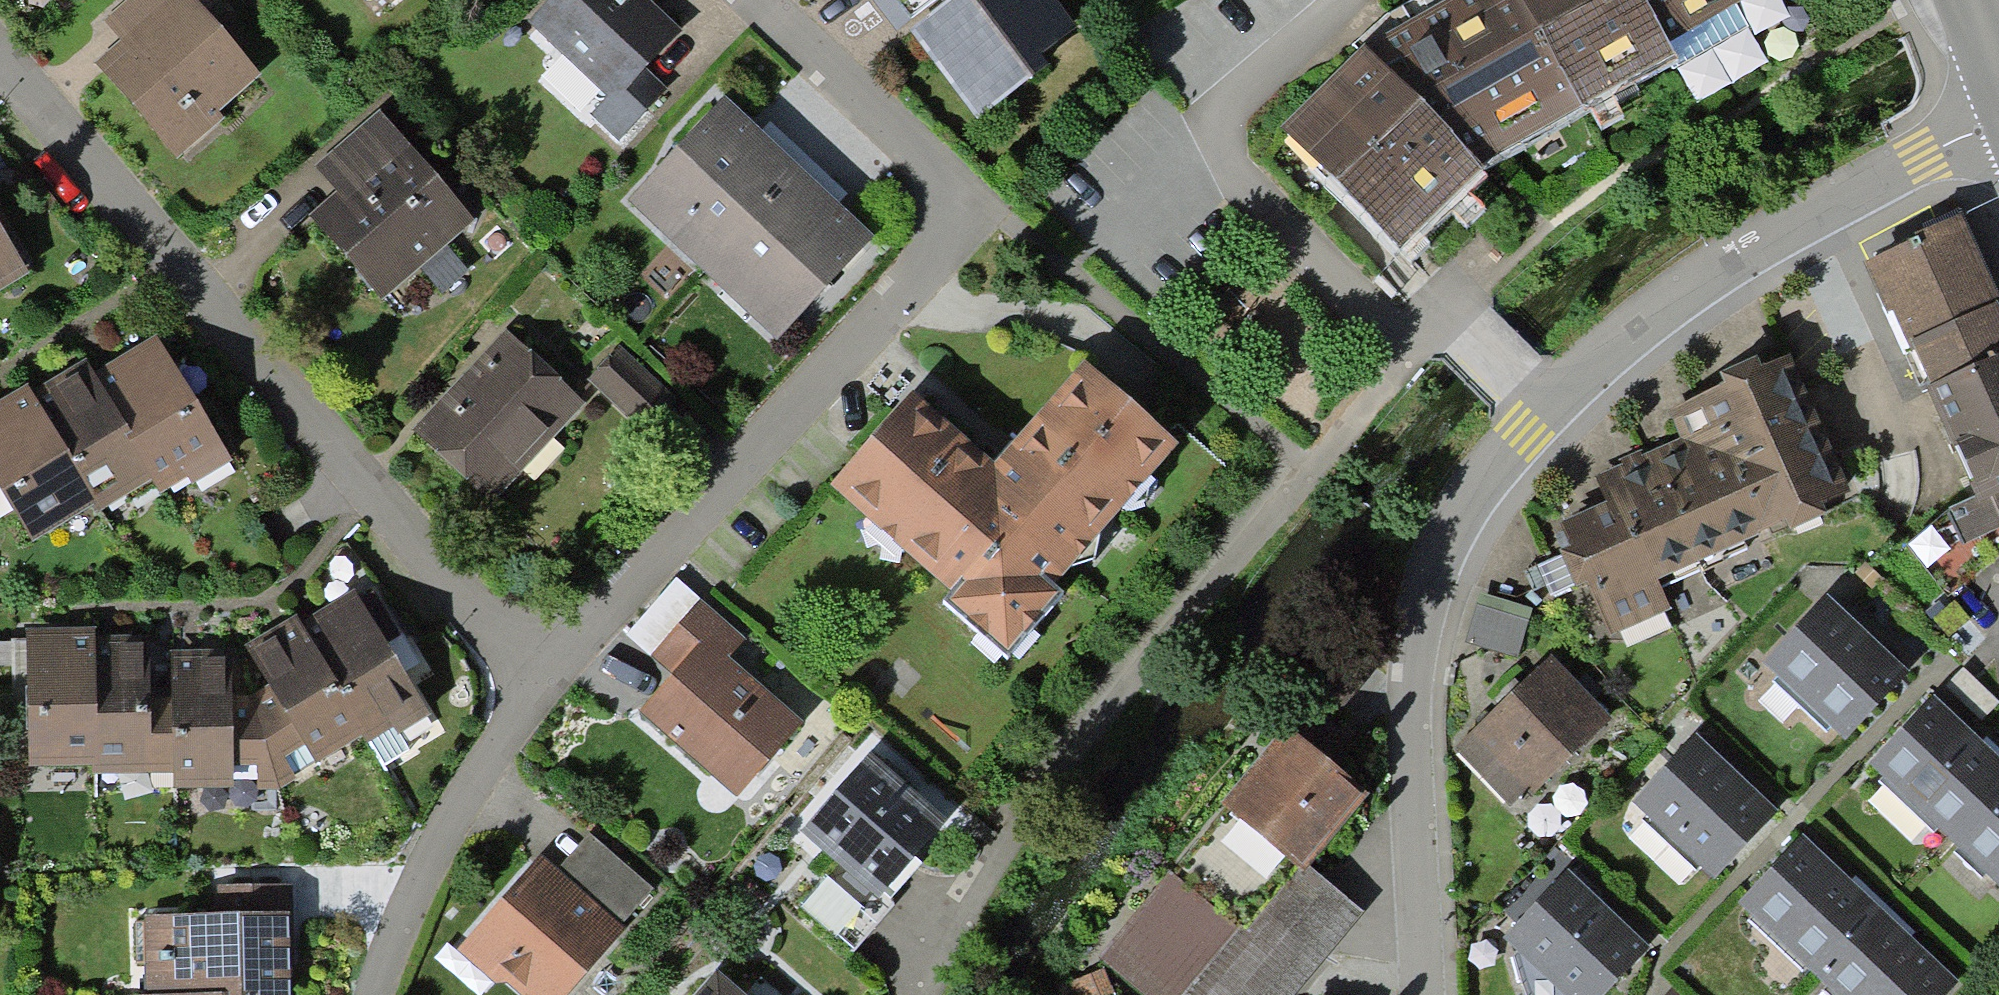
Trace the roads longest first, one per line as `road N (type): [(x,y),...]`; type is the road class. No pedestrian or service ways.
road 1 (residential): [(1998,116),(1747,245),(1651,312),(1537,406),(1459,510),(1420,616),(1415,668),(1420,994)]
road 2 (track): [(1443,311),(1295,465),(1028,783),(966,874),(919,994)]
road 3 (residential): [(550,667),(429,563),(0,51)]
road 4 (residential): [(973,199),(550,667)]
road 5 (residential): [(973,199),(1295,465)]
road 6 (residential): [(550,667),(413,884),(371,994)]
road 7 (residential): [(758,0),(973,199)]

